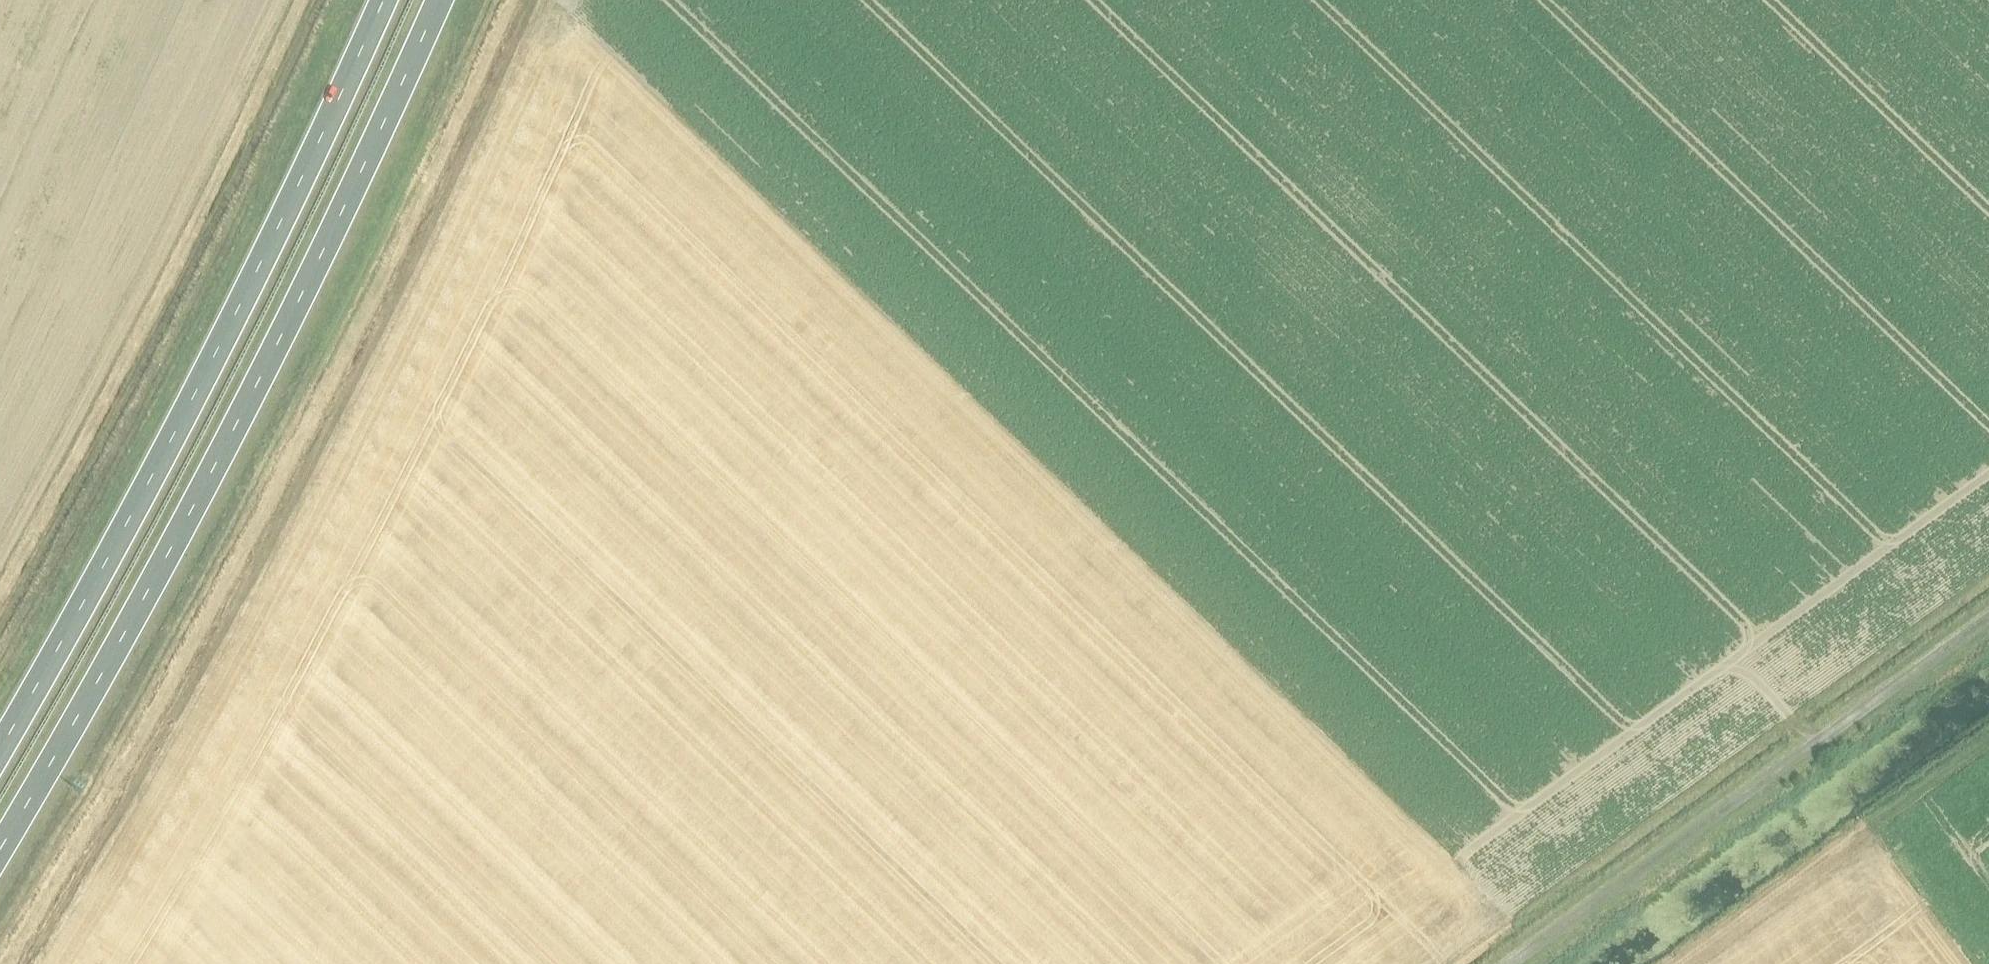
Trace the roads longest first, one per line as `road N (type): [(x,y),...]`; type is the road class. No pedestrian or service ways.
road 1 (trunk): [(0,847),(93,689),(282,326),(441,0)]
road 2 (trunk): [(384,0),(243,299),(0,750)]
road 3 (track): [(1988,616),(1508,963)]

